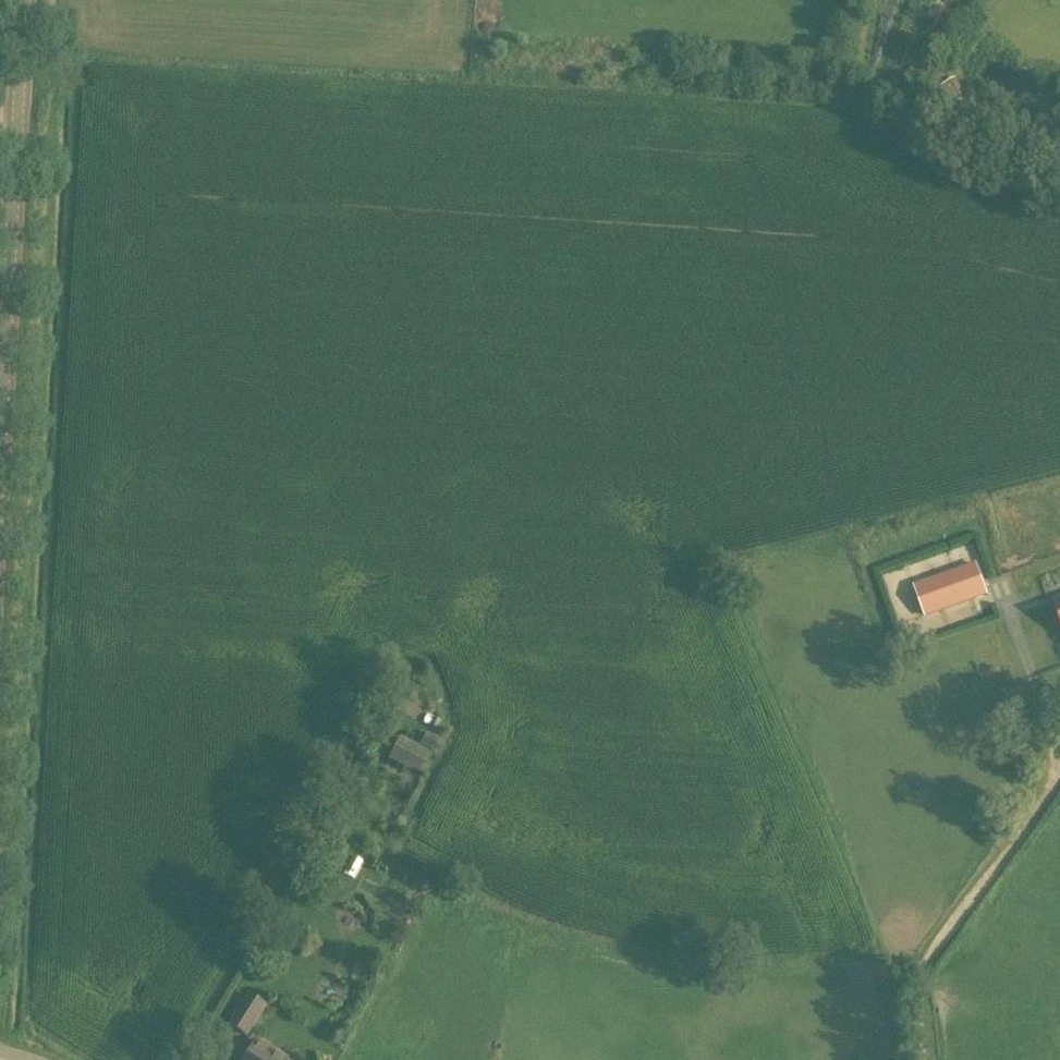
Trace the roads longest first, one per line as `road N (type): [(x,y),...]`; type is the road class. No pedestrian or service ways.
road 1 (tertiary): [(0,455),(25,0)]

